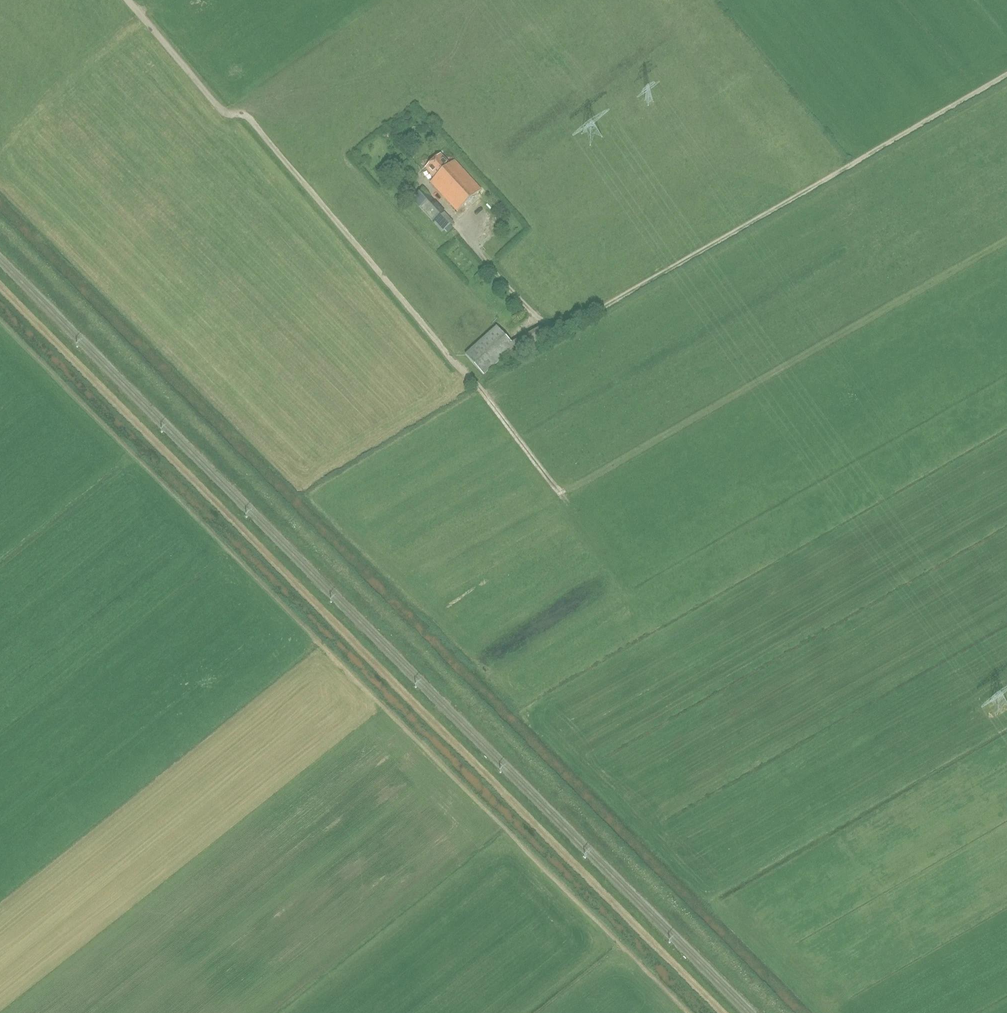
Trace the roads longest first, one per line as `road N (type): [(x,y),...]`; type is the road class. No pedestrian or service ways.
road 1 (track): [(129,0),(219,108),(250,119),(559,492)]

